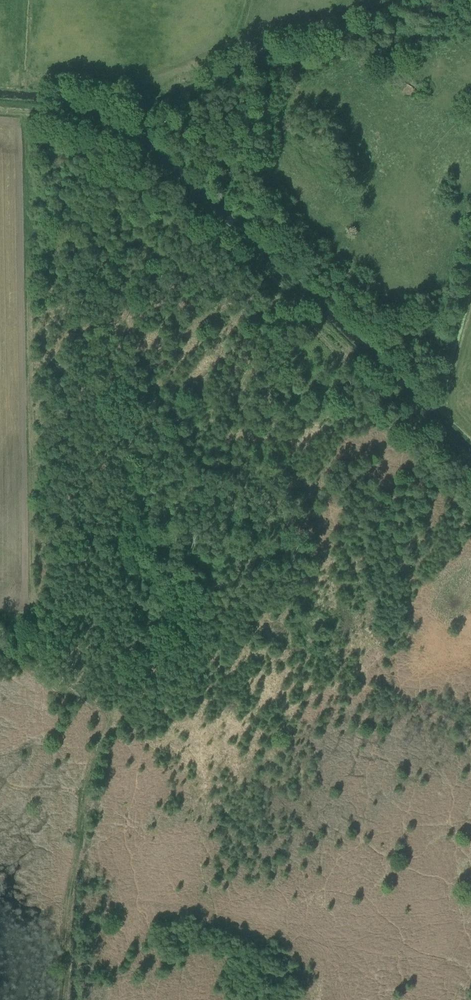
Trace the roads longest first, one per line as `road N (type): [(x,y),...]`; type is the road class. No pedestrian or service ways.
road 1 (track): [(470,475),(337,355),(277,282),(100,126),(0,111)]
road 2 (track): [(65,999),(75,797),(113,717),(0,651)]

